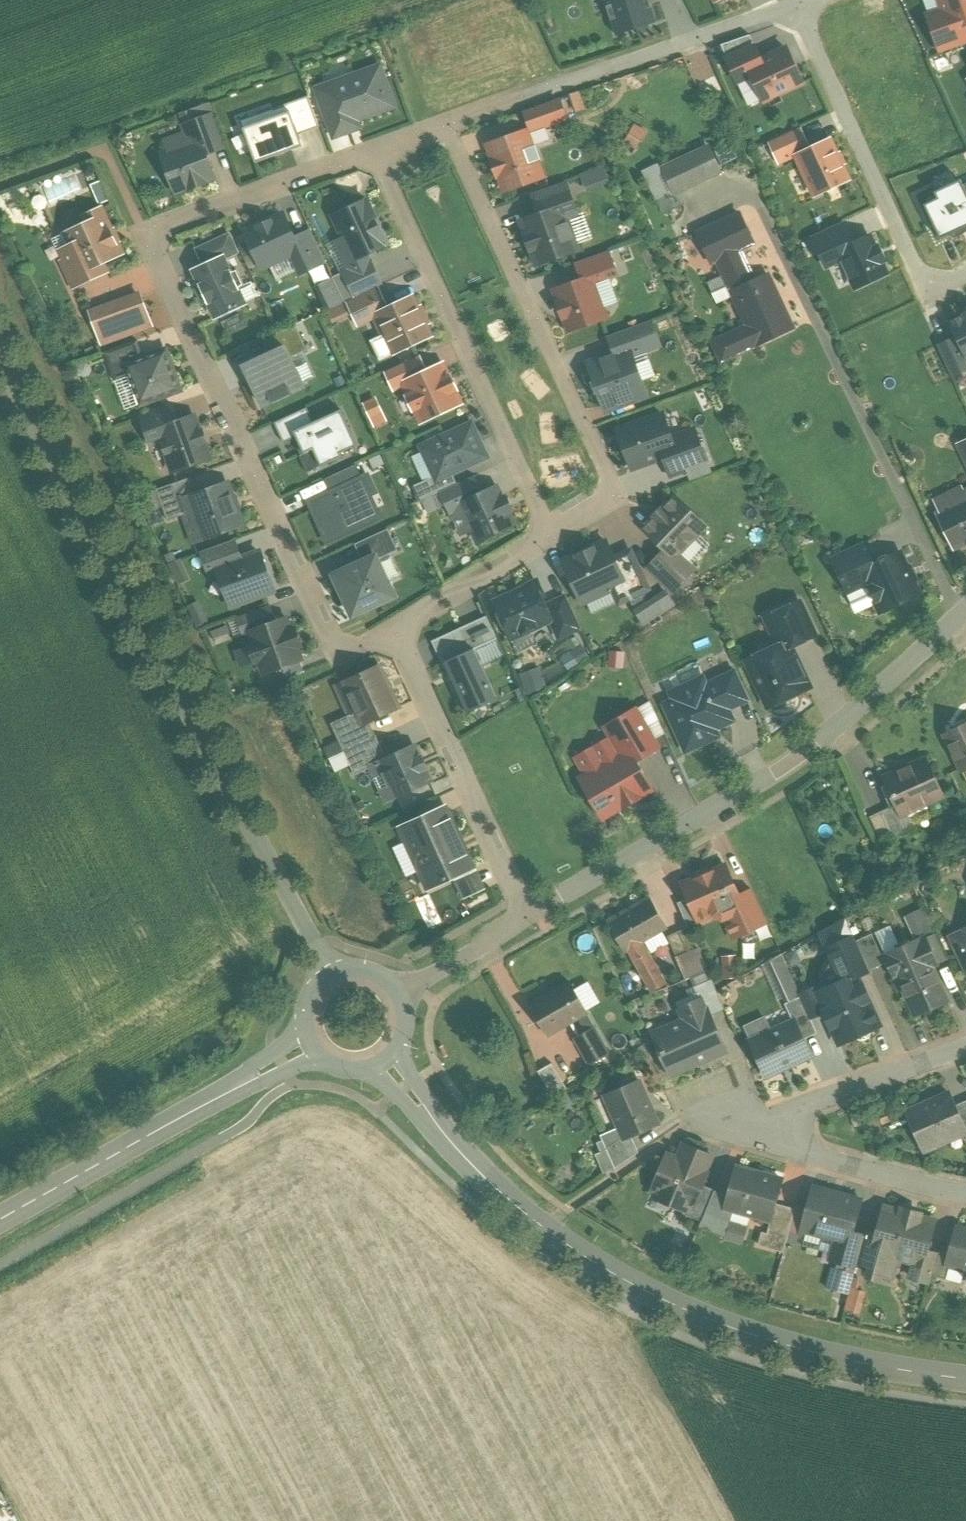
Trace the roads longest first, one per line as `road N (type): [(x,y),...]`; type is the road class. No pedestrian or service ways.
road 1 (residential): [(394,628),(339,651),(145,236),(375,150)]
road 2 (unclassified): [(334,978),(0,352)]
road 3 (tertiary): [(965,1378),(813,1352),(705,1317),(613,1272),(540,1223),(458,1149),(383,1059)]
road 4 (residential): [(526,922),(788,766),(965,616)]
road 5 (residential): [(445,125),(616,492),(552,534)]
road 6 (residential): [(375,150),(552,534)]
road 7 (residential): [(965,1195),(825,1157),(798,1137),(800,1113),(820,1093),(965,1041)]
road 8 (residential): [(445,125),(796,4)]
road 9 (tertiary): [(312,1042),(0,1219)]
road 10 (residential): [(965,272),(932,282),(917,267),(796,4)]
road 11 (residential): [(526,922),(394,628)]
road 12 (residential): [(552,534),(394,628)]
road 13 (residential): [(396,996),(526,922)]

